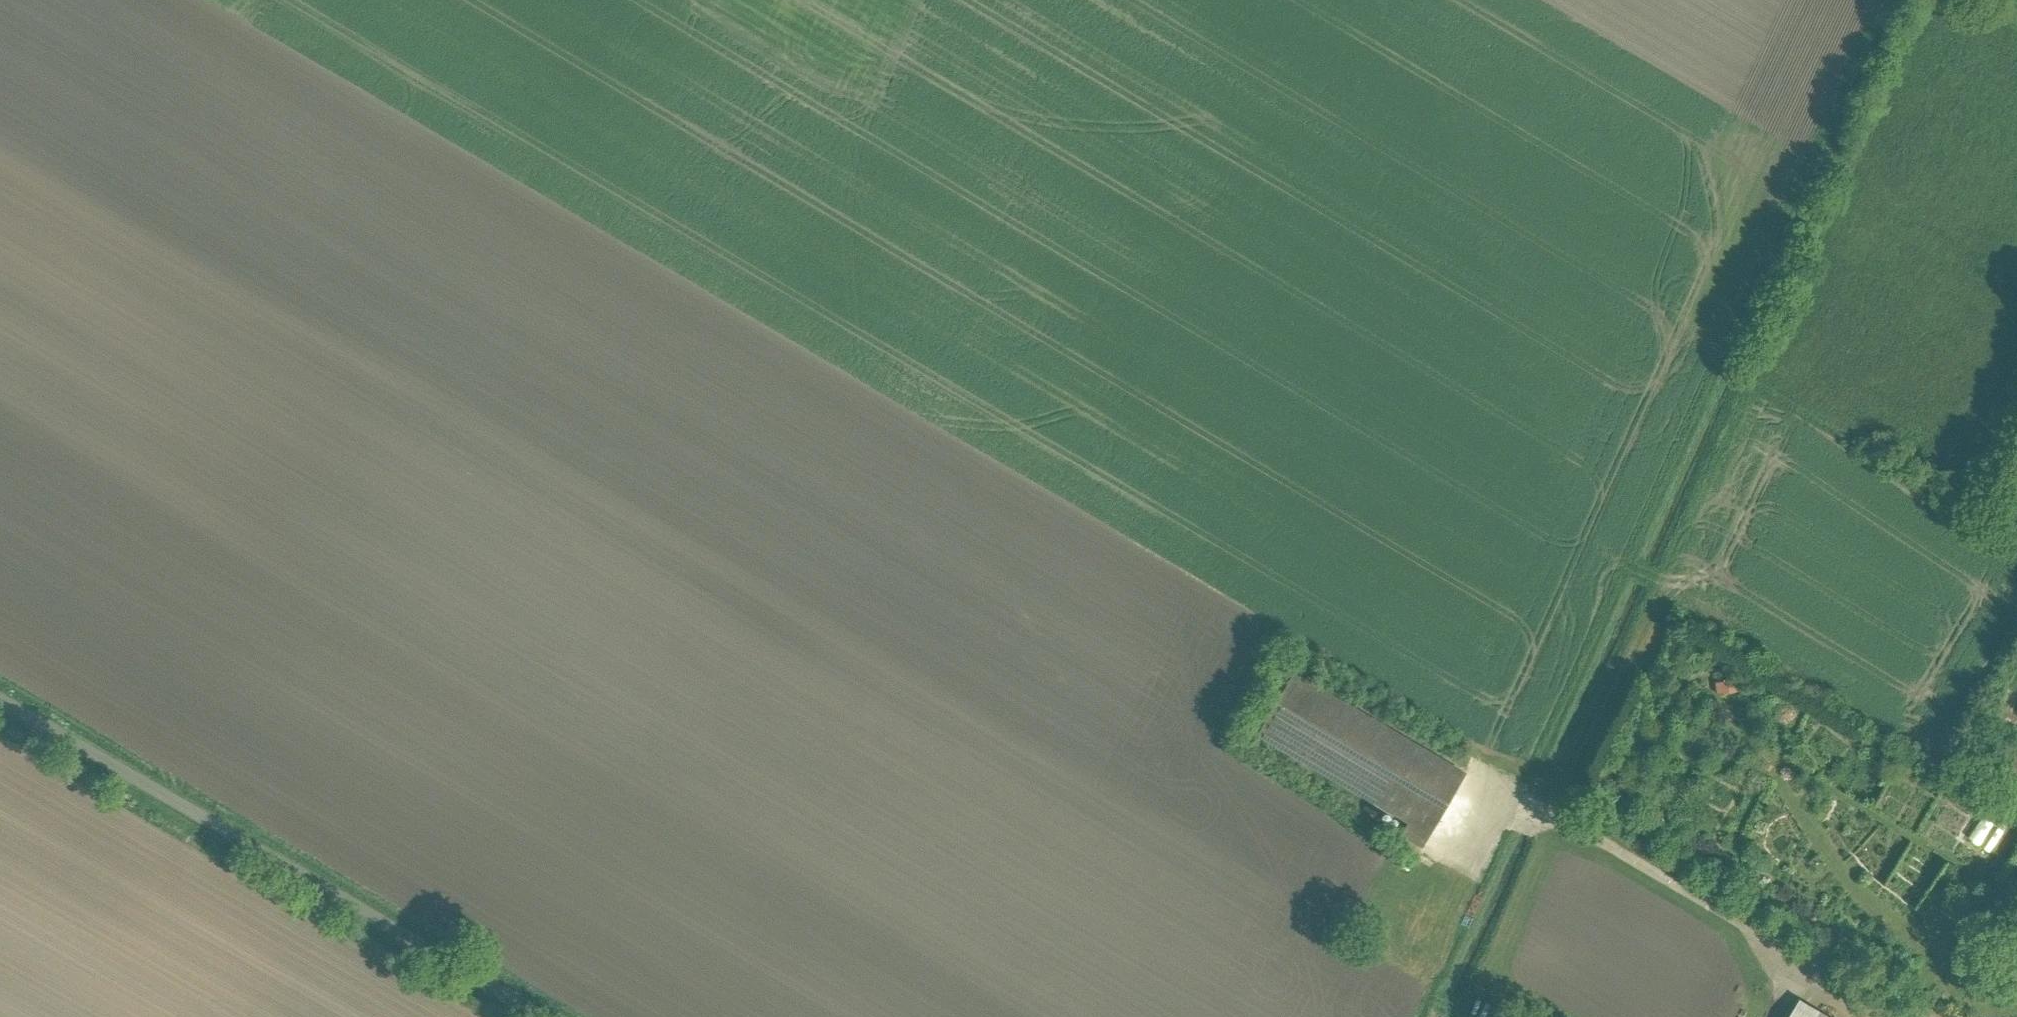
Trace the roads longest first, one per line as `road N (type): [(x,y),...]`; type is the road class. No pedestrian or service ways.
road 1 (unclassified): [(0,697),(546,1016)]

